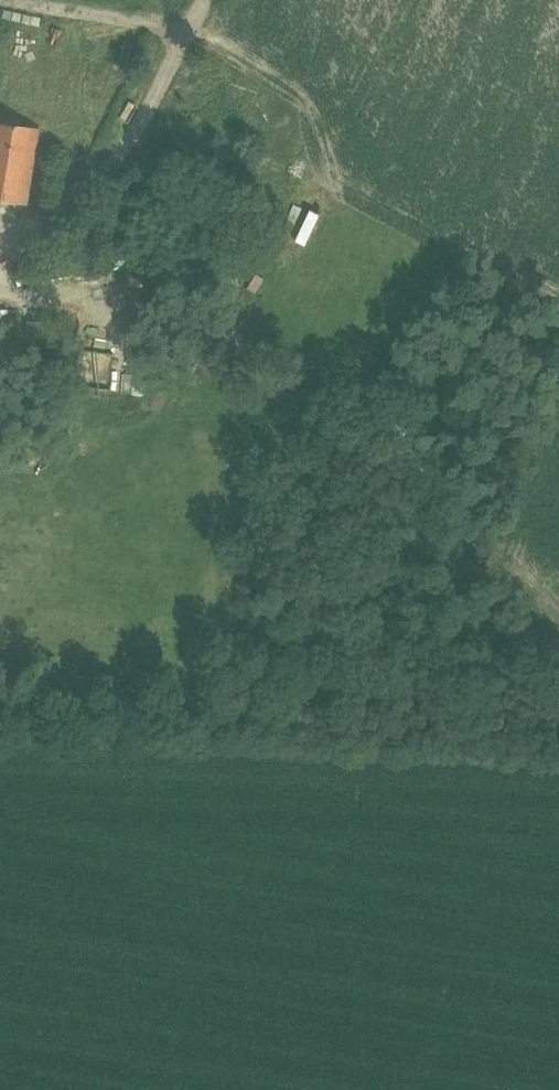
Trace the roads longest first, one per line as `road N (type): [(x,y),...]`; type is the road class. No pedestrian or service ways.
road 1 (track): [(66,191),(133,136),(203,0)]

